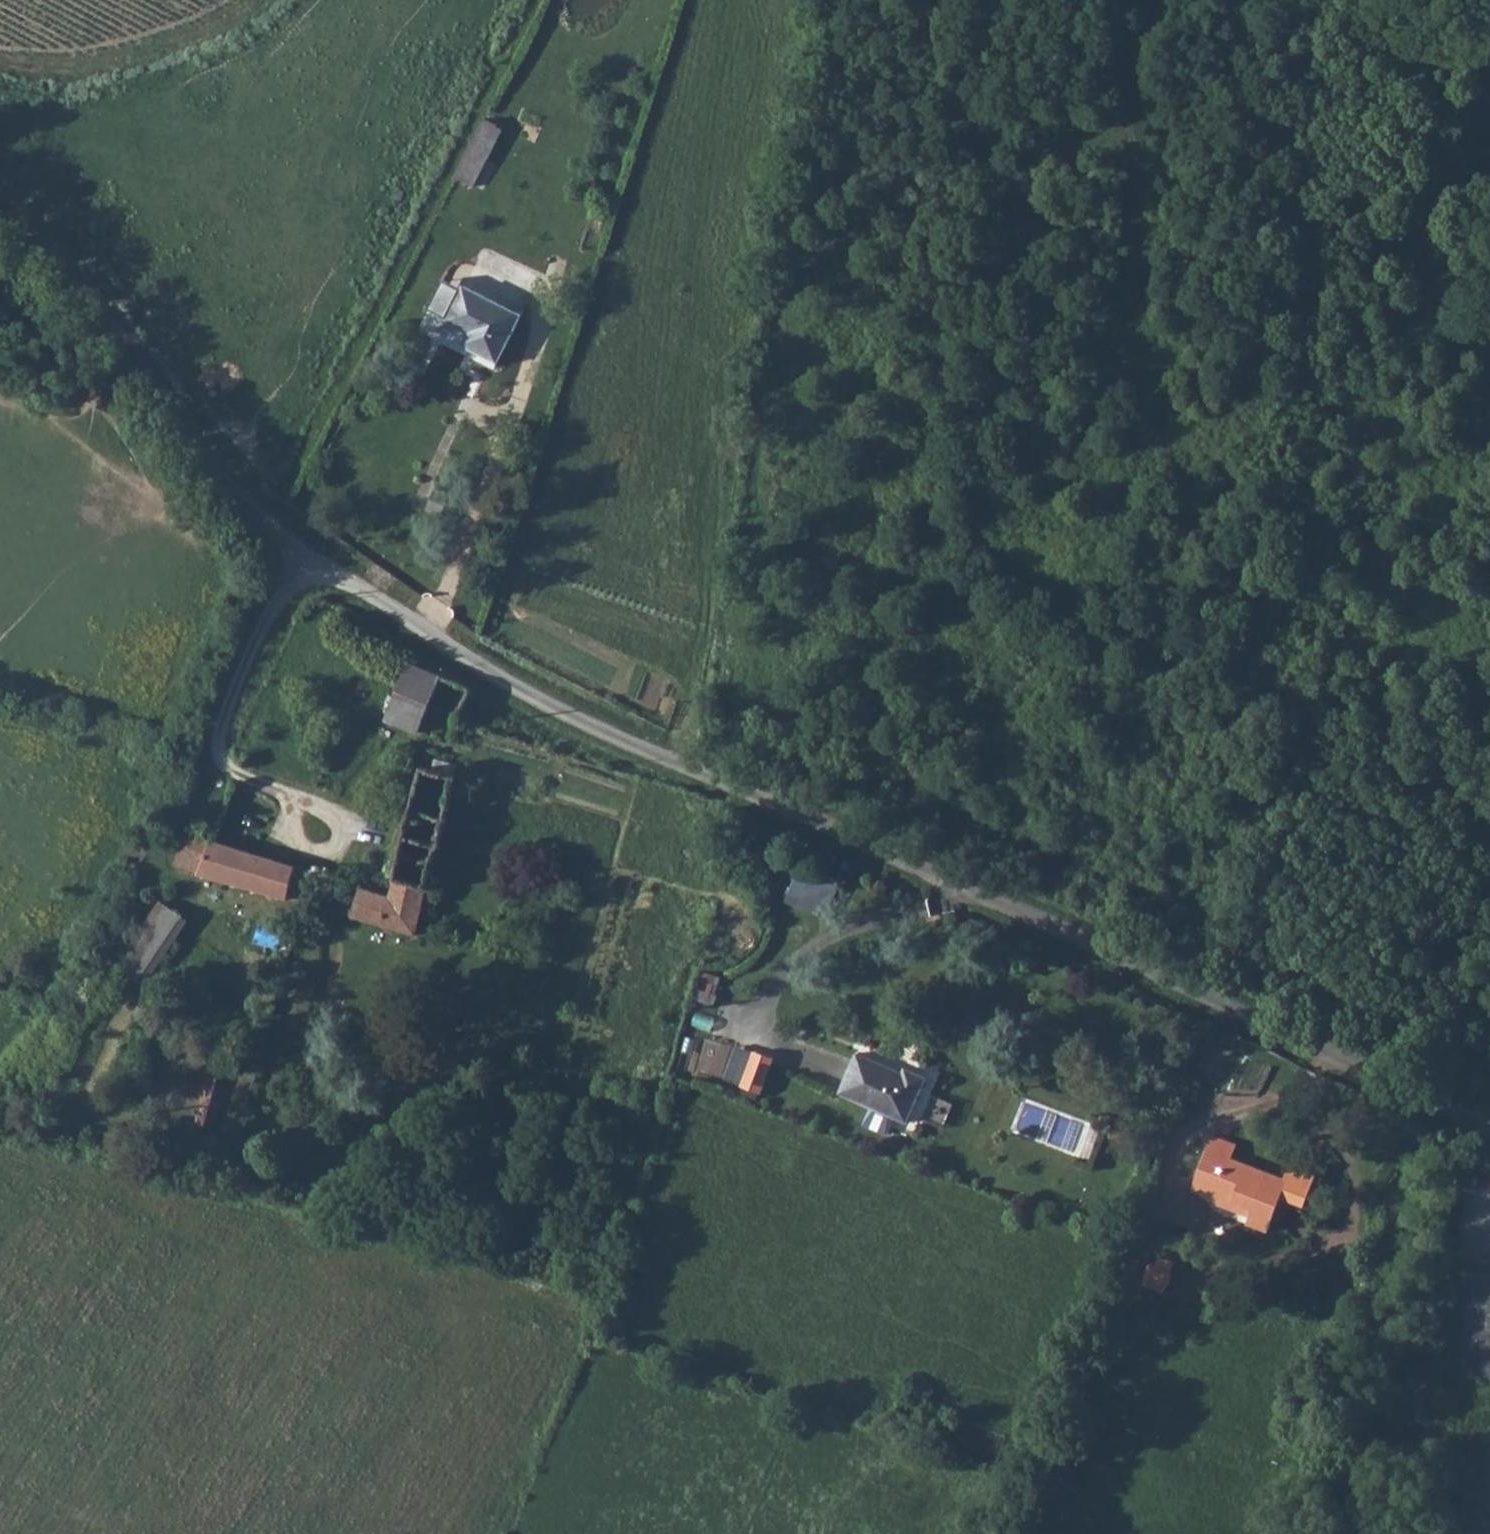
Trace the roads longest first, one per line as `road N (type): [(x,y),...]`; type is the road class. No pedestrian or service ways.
road 1 (residential): [(1489,1131),(1215,1000),(660,762),(480,672),(269,534),(0,185)]

